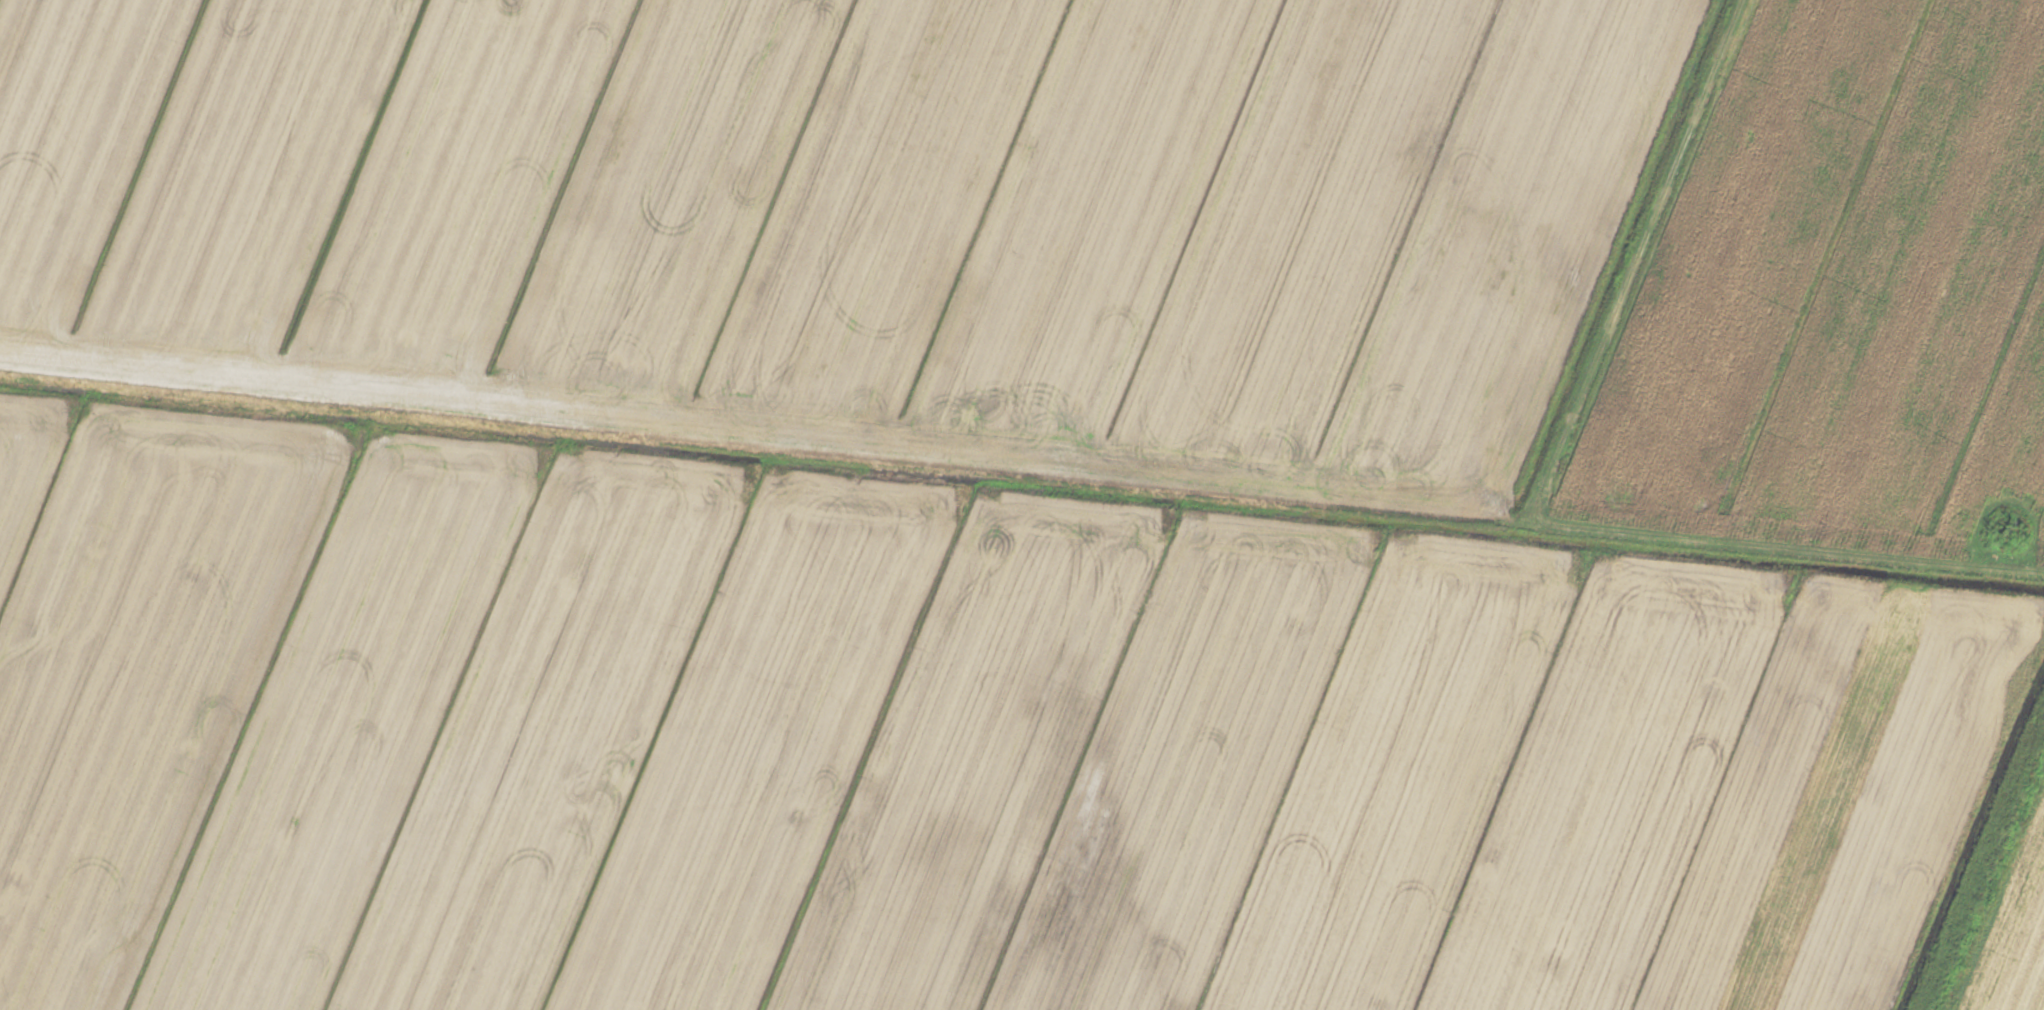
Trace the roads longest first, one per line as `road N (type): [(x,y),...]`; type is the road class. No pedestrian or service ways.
road 1 (track): [(0,359),(2043,569)]

